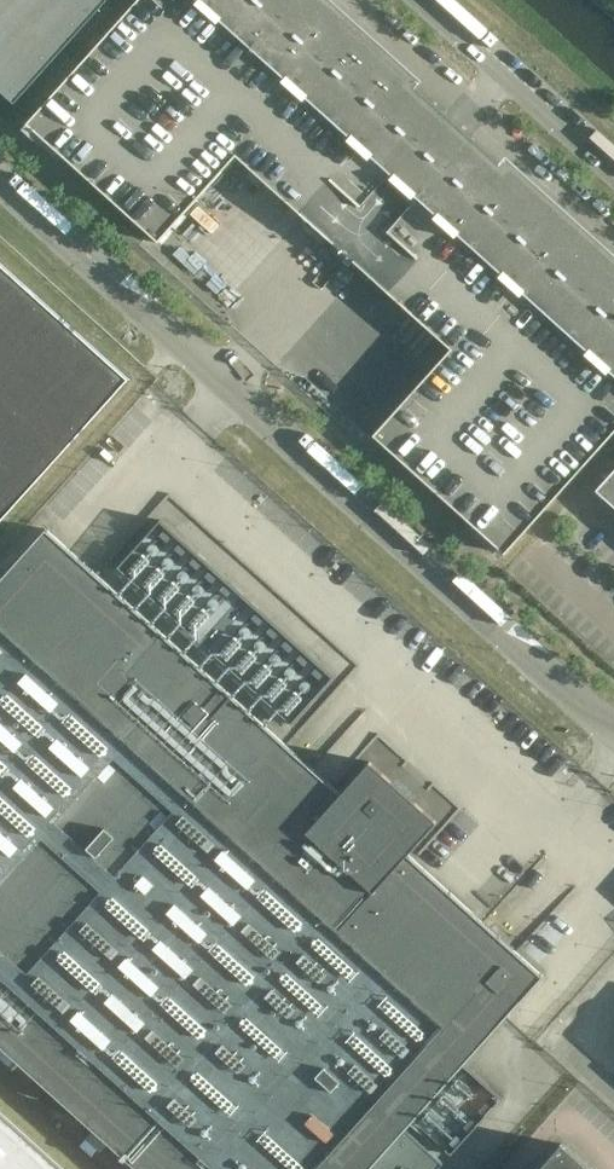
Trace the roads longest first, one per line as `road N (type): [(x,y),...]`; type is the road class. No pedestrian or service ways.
road 1 (unclassified): [(613,725),(503,643),(0,188)]
road 2 (unclassified): [(413,0),(613,175)]

